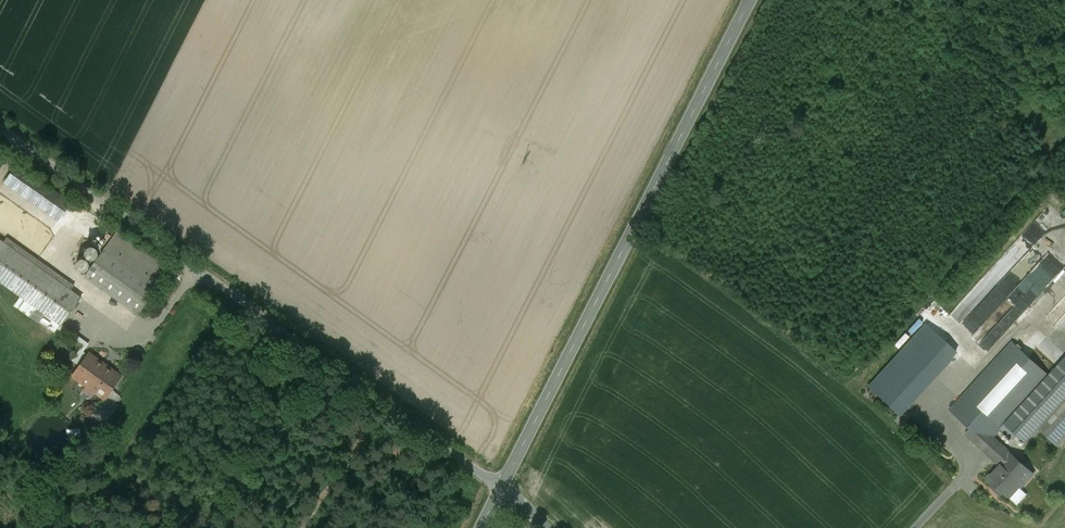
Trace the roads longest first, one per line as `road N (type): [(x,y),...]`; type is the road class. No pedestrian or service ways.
road 1 (unclassified): [(0,119),(501,488)]
road 2 (secondary): [(501,488),(750,0)]

